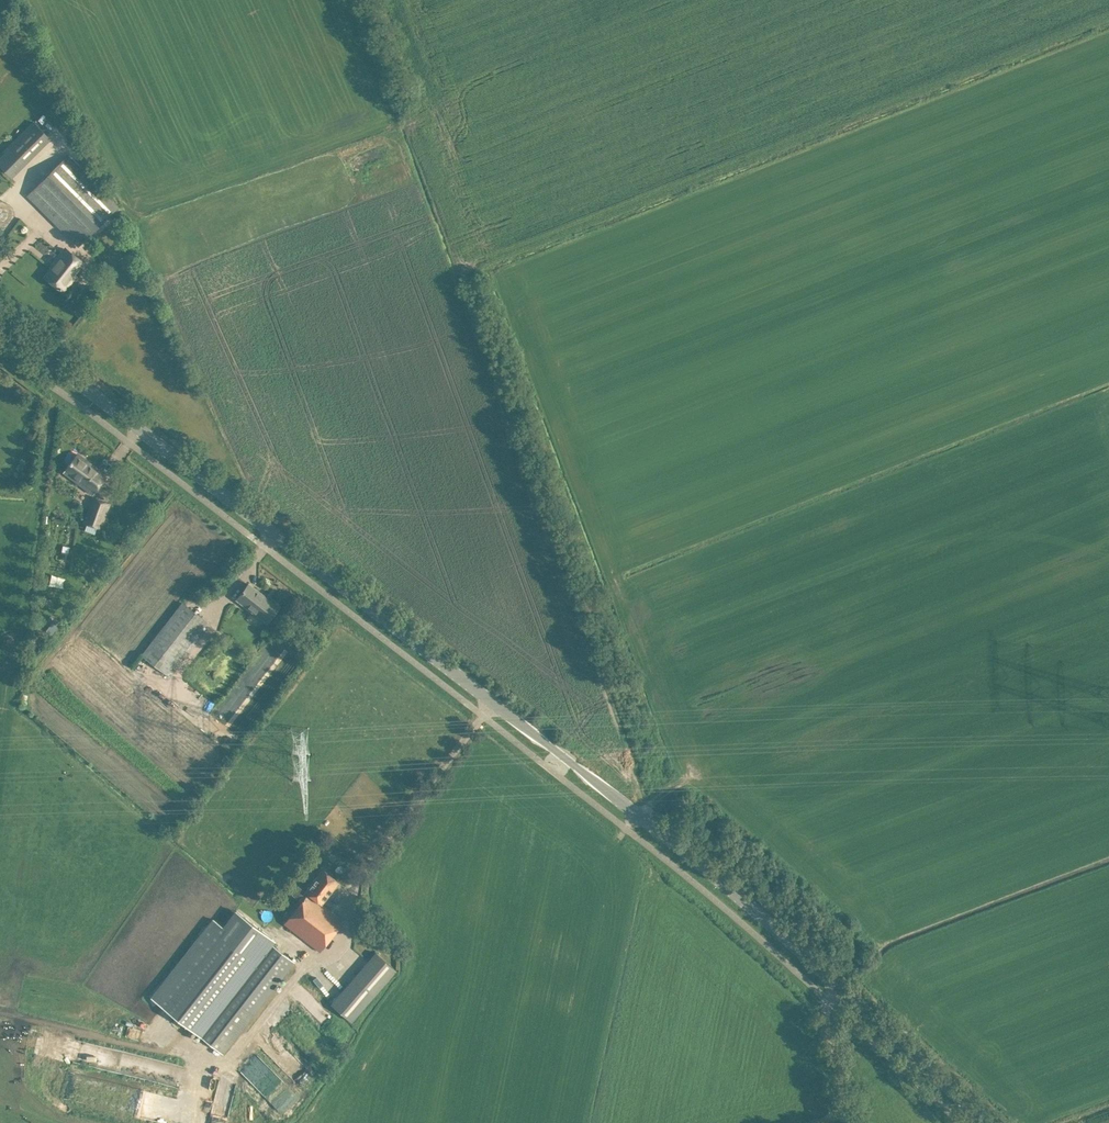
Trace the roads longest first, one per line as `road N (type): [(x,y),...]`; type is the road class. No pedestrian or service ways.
road 1 (tertiary): [(984,1122),(641,818),(0,328)]
road 2 (track): [(823,999),(850,1122)]

